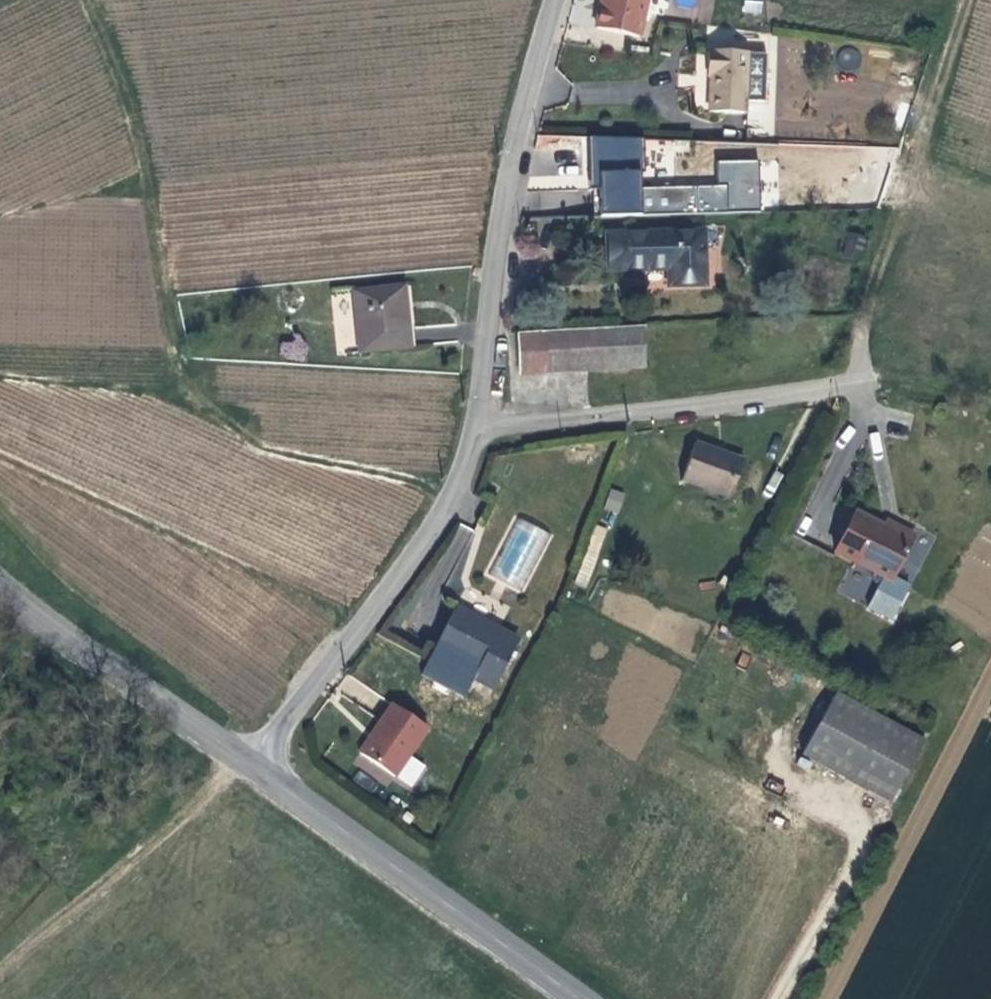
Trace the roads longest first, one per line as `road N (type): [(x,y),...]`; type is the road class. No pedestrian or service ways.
road 1 (track): [(455,492),(279,451),(181,382),(137,131),(88,0)]
road 2 (residential): [(891,511),(865,383),(473,433)]
road 3 (residential): [(555,0),(520,132),(473,433)]
road 4 (tertiary): [(249,763),(579,998)]
road 5 (track): [(854,385),(858,334),(967,0)]
road 6 (residential): [(473,433),(455,492),(249,763)]
road 7 (track): [(0,969),(249,763)]
road 8 (tertiary): [(0,586),(249,763)]

